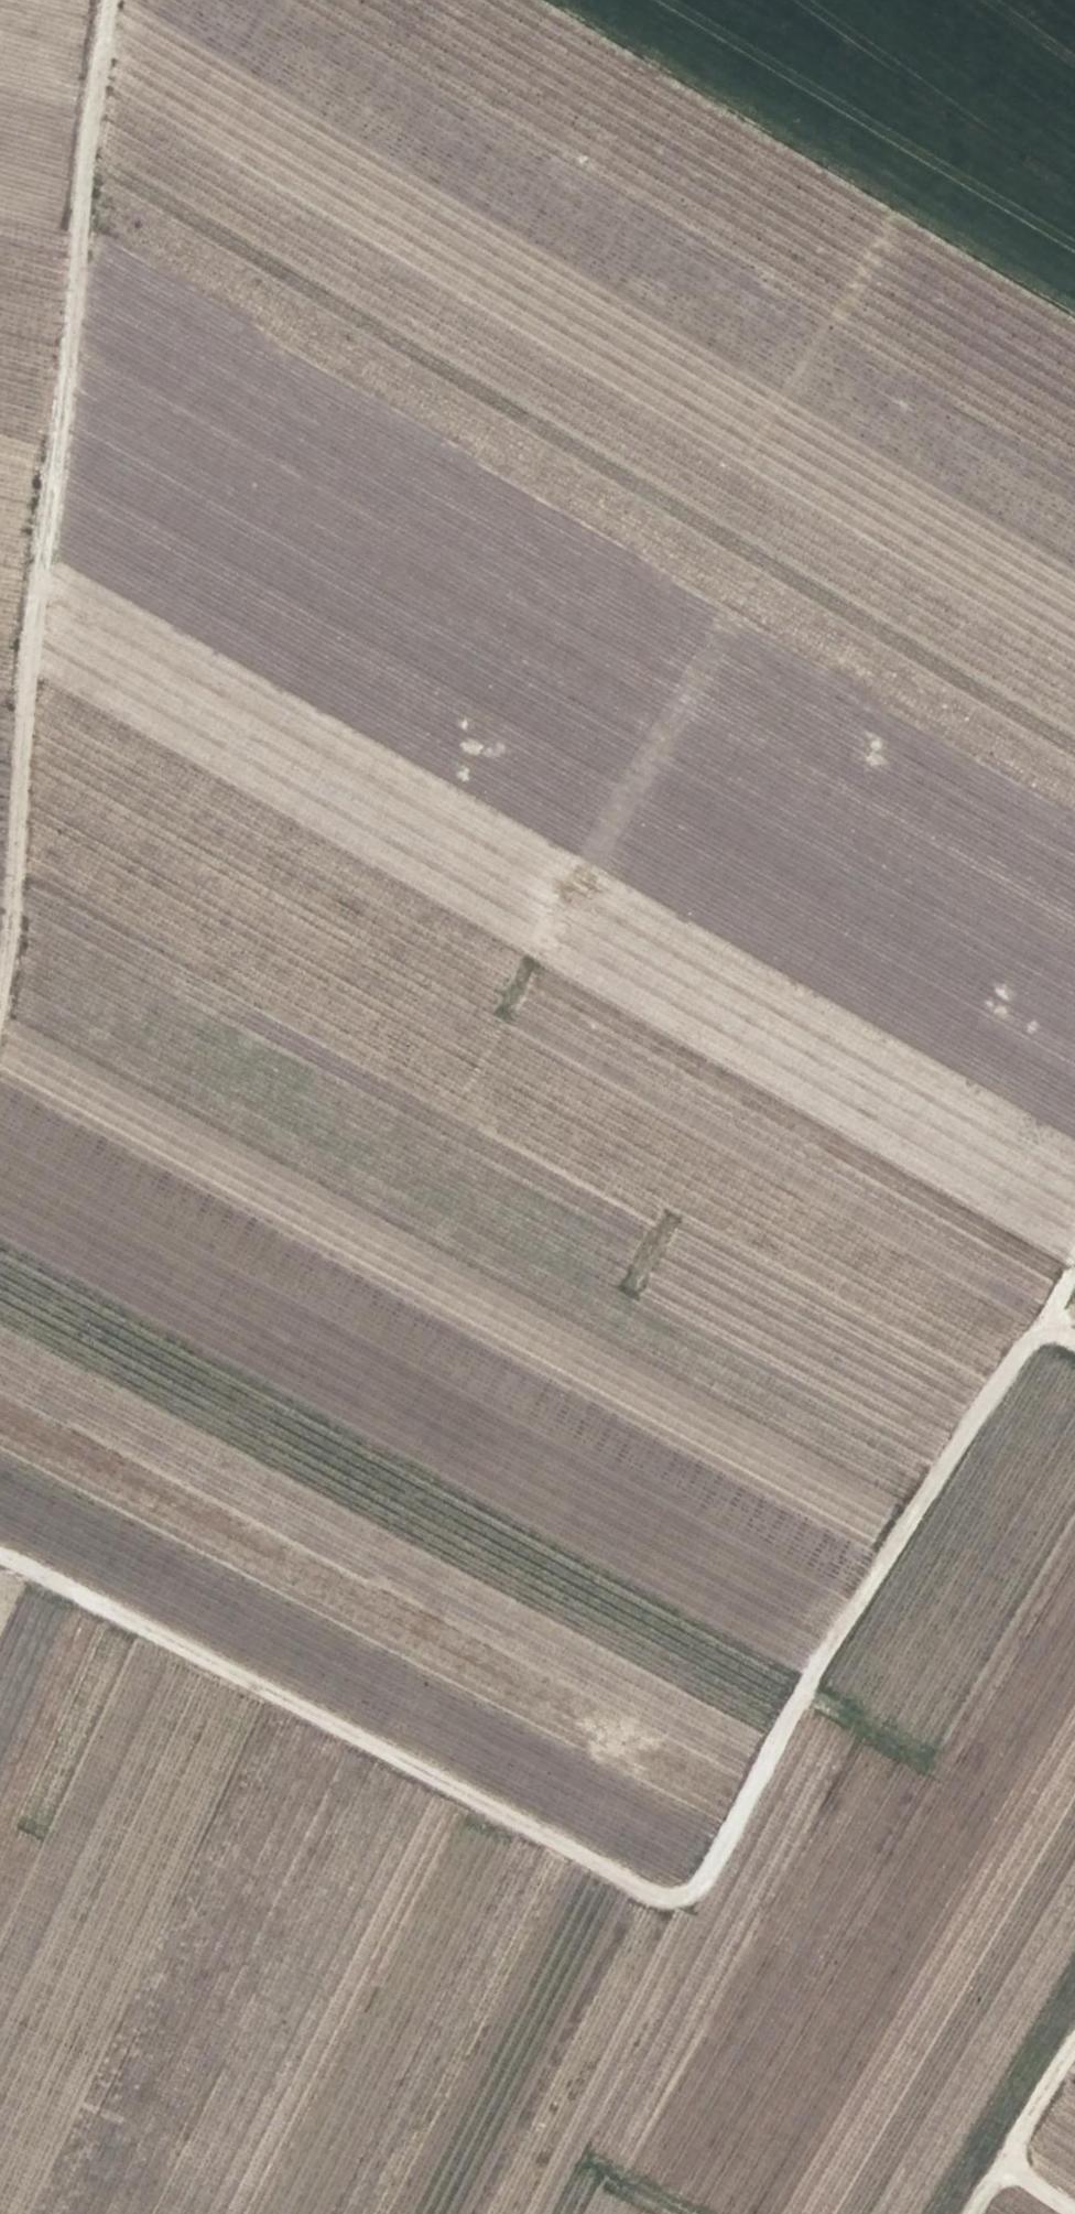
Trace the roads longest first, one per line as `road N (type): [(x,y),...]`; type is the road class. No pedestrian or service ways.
road 1 (track): [(1074,1342),(1038,1322),(772,1735),(702,1884),(686,1888),(658,1885),(0,1562)]
road 2 (track): [(100,0),(29,616),(0,963)]
road 3 (track): [(1064,2213),(995,2166),(1074,2044)]

